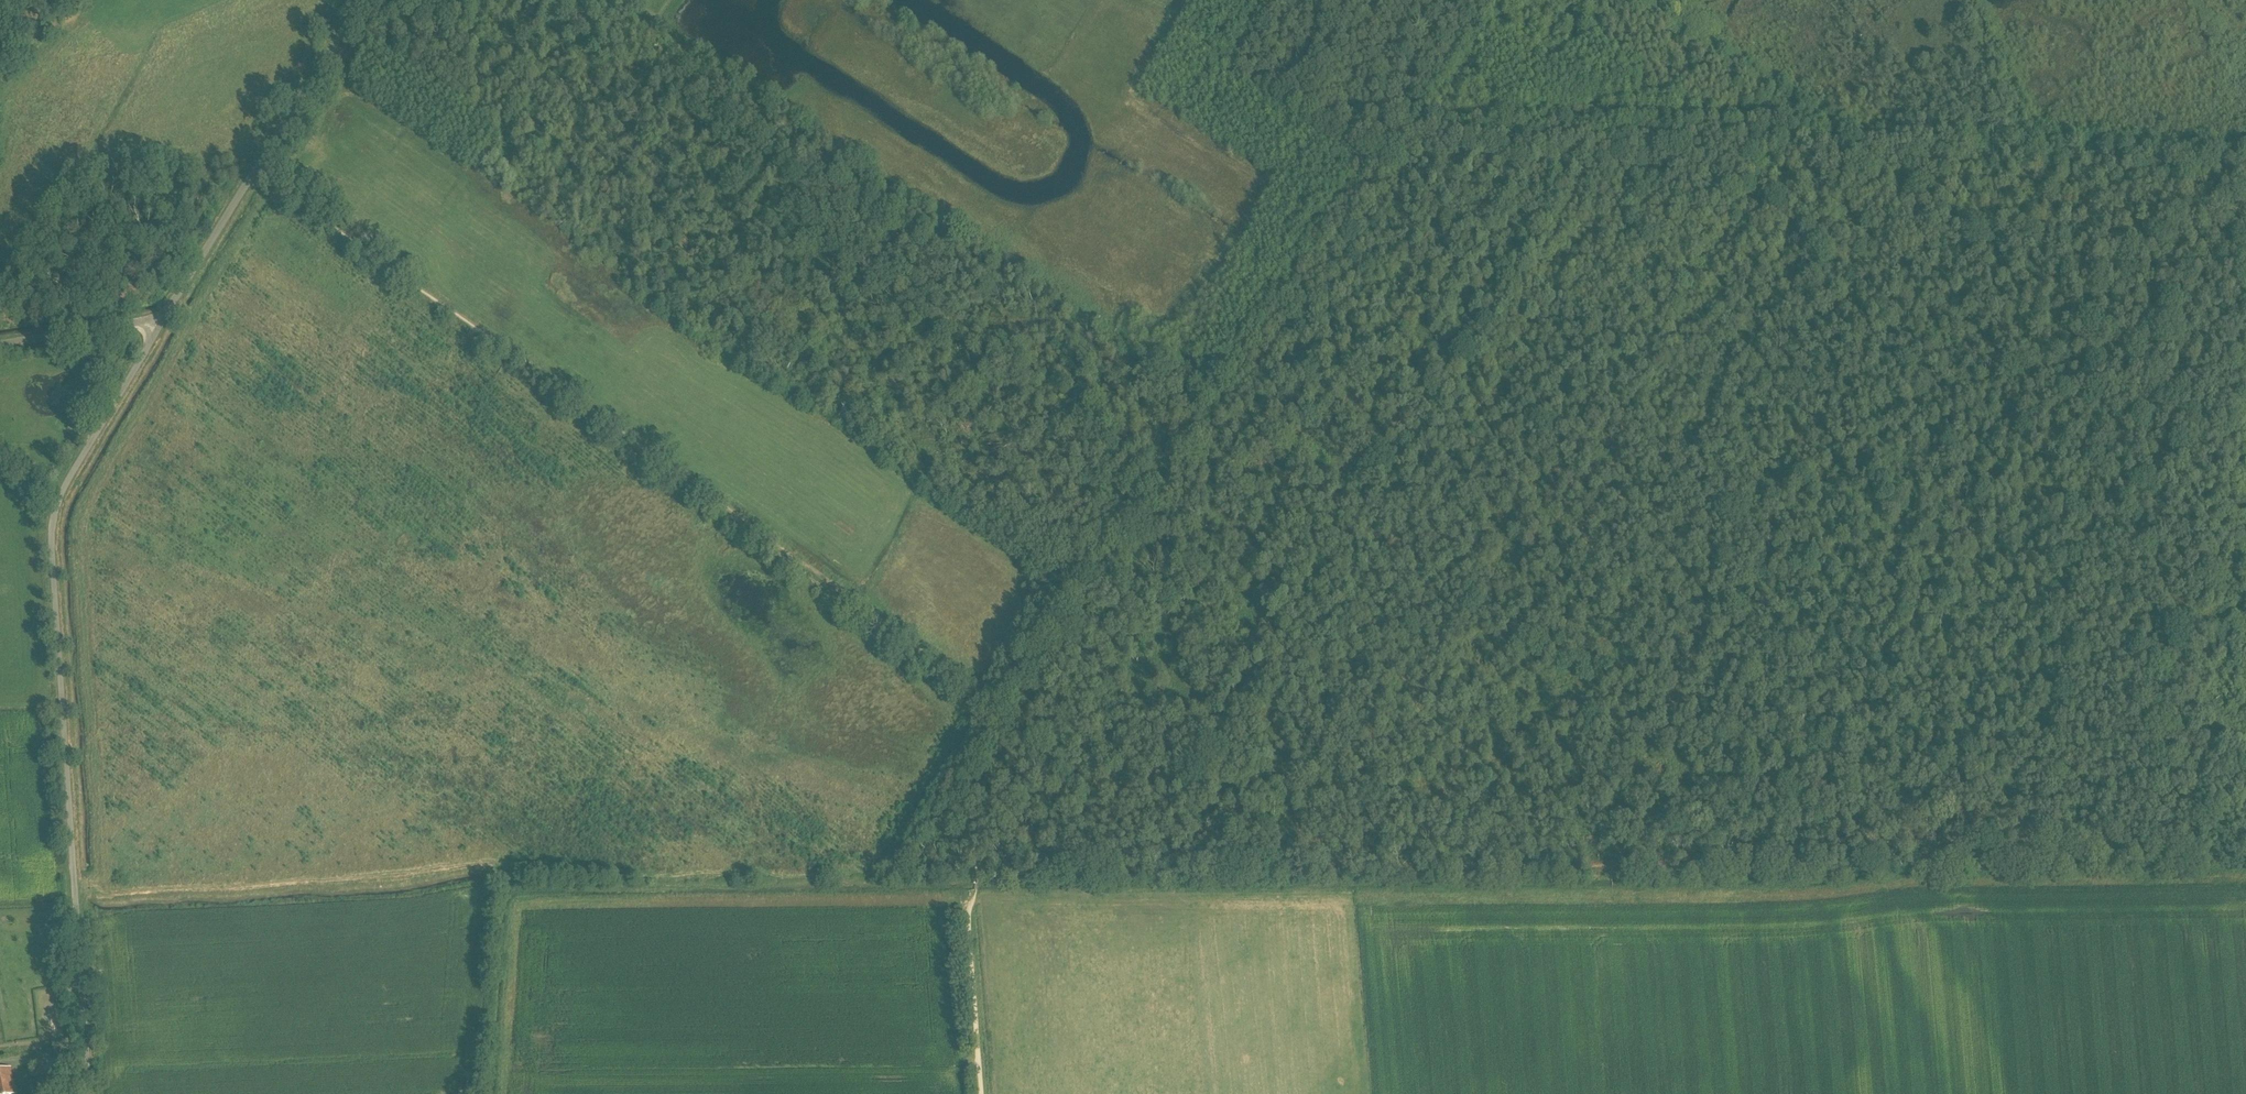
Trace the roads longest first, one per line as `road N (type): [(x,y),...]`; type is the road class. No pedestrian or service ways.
road 1 (unclassified): [(164,315),(60,494),(52,529),(88,1093)]
road 2 (unclassified): [(164,315),(362,0)]
road 3 (track): [(981,1093),(970,908)]
road 4 (unclassified): [(0,344),(164,315)]

